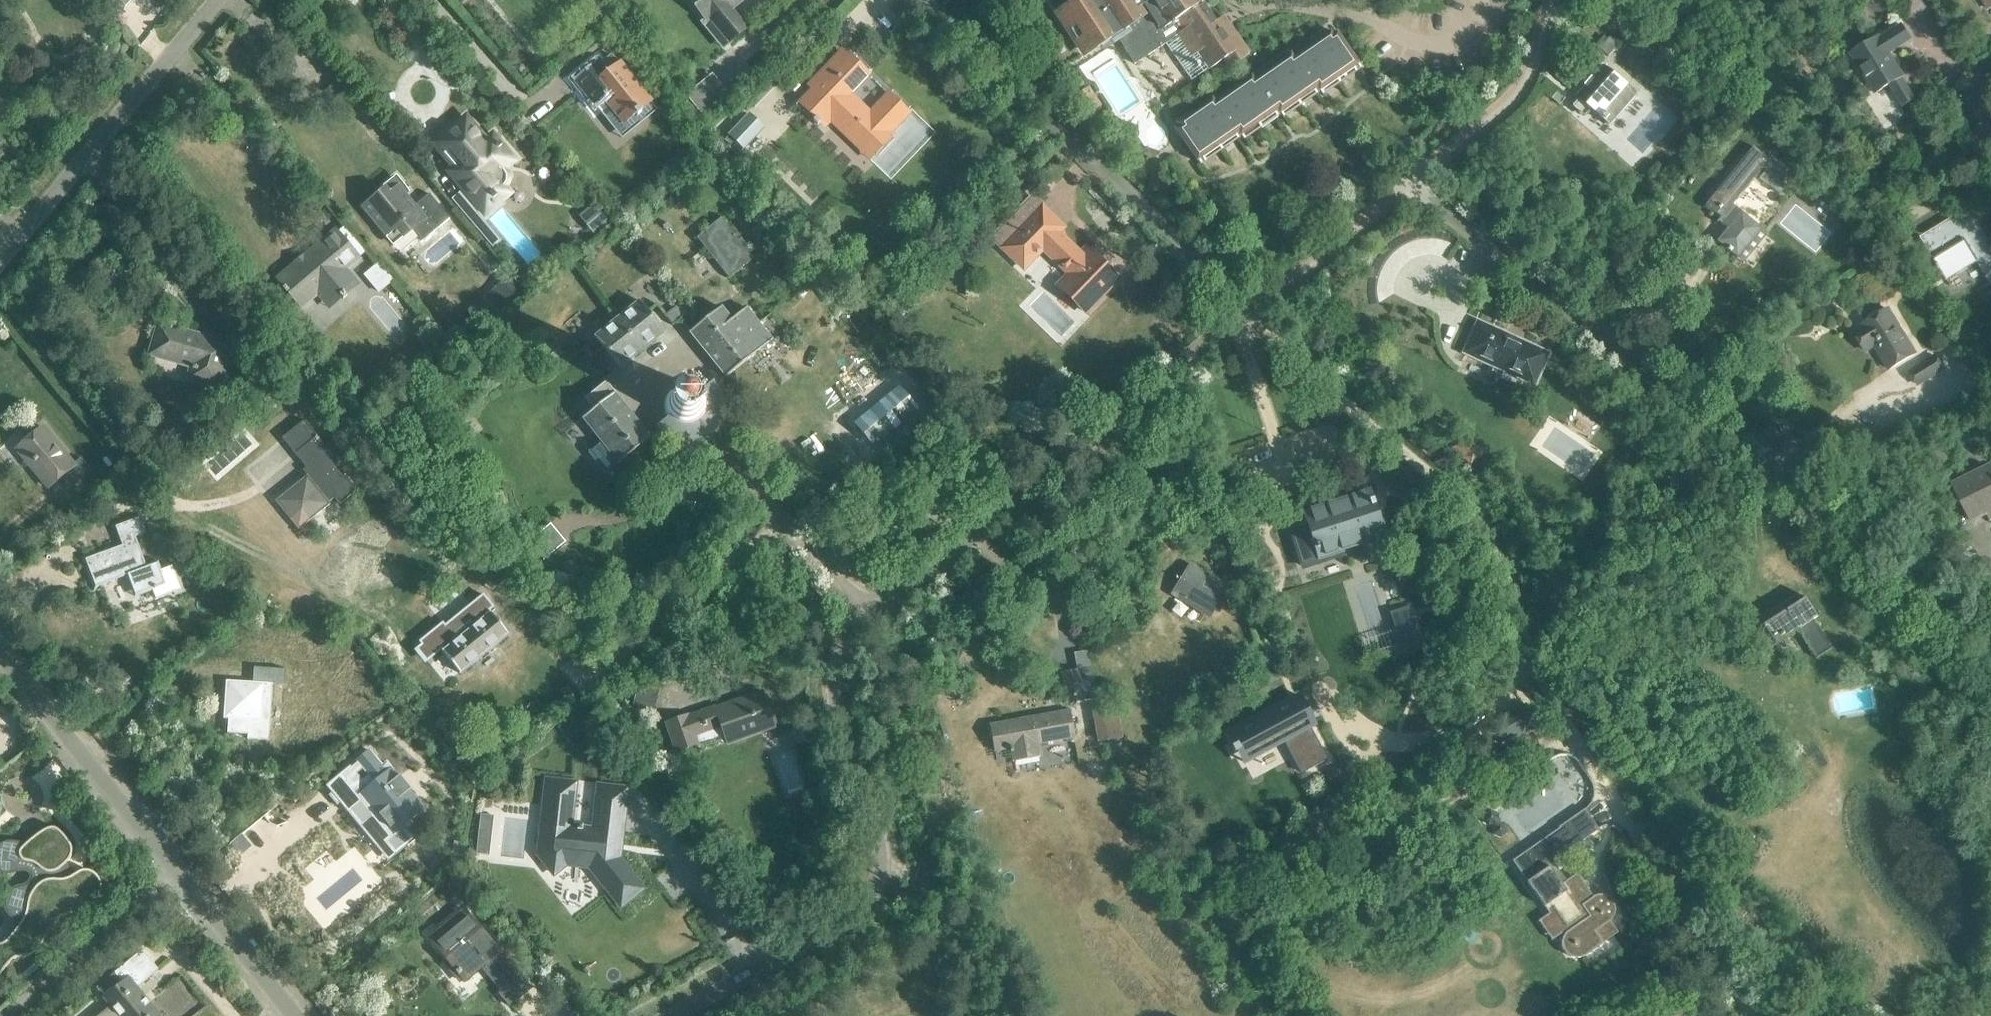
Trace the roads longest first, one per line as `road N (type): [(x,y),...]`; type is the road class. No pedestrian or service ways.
road 1 (unclassified): [(1740,1015),(1653,877),(1450,503),(1240,318)]
road 2 (residential): [(1935,633),(1409,184)]
road 3 (residential): [(679,1015),(830,936),(873,895),(883,852),(834,709),(833,677),(842,648),(866,624)]
road 4 (unclassified): [(1240,318),(926,0)]
road 5 (residential): [(0,259),(223,0)]
road 6 (residential): [(866,624),(798,545),(1003,511)]
road 7 (residential): [(1003,511),(1240,318)]
road 8 (residential): [(191,892),(0,658)]
road 9 (residential): [(1409,184),(1514,95),(1551,0)]
road 10 (residential): [(1240,318),(1409,184)]
road 11 (residential): [(866,624),(1003,511)]
road 12 (residential): [(191,892),(285,1015)]
road 13 (residential): [(1990,63),(1968,76),(1957,111),(1990,170)]

